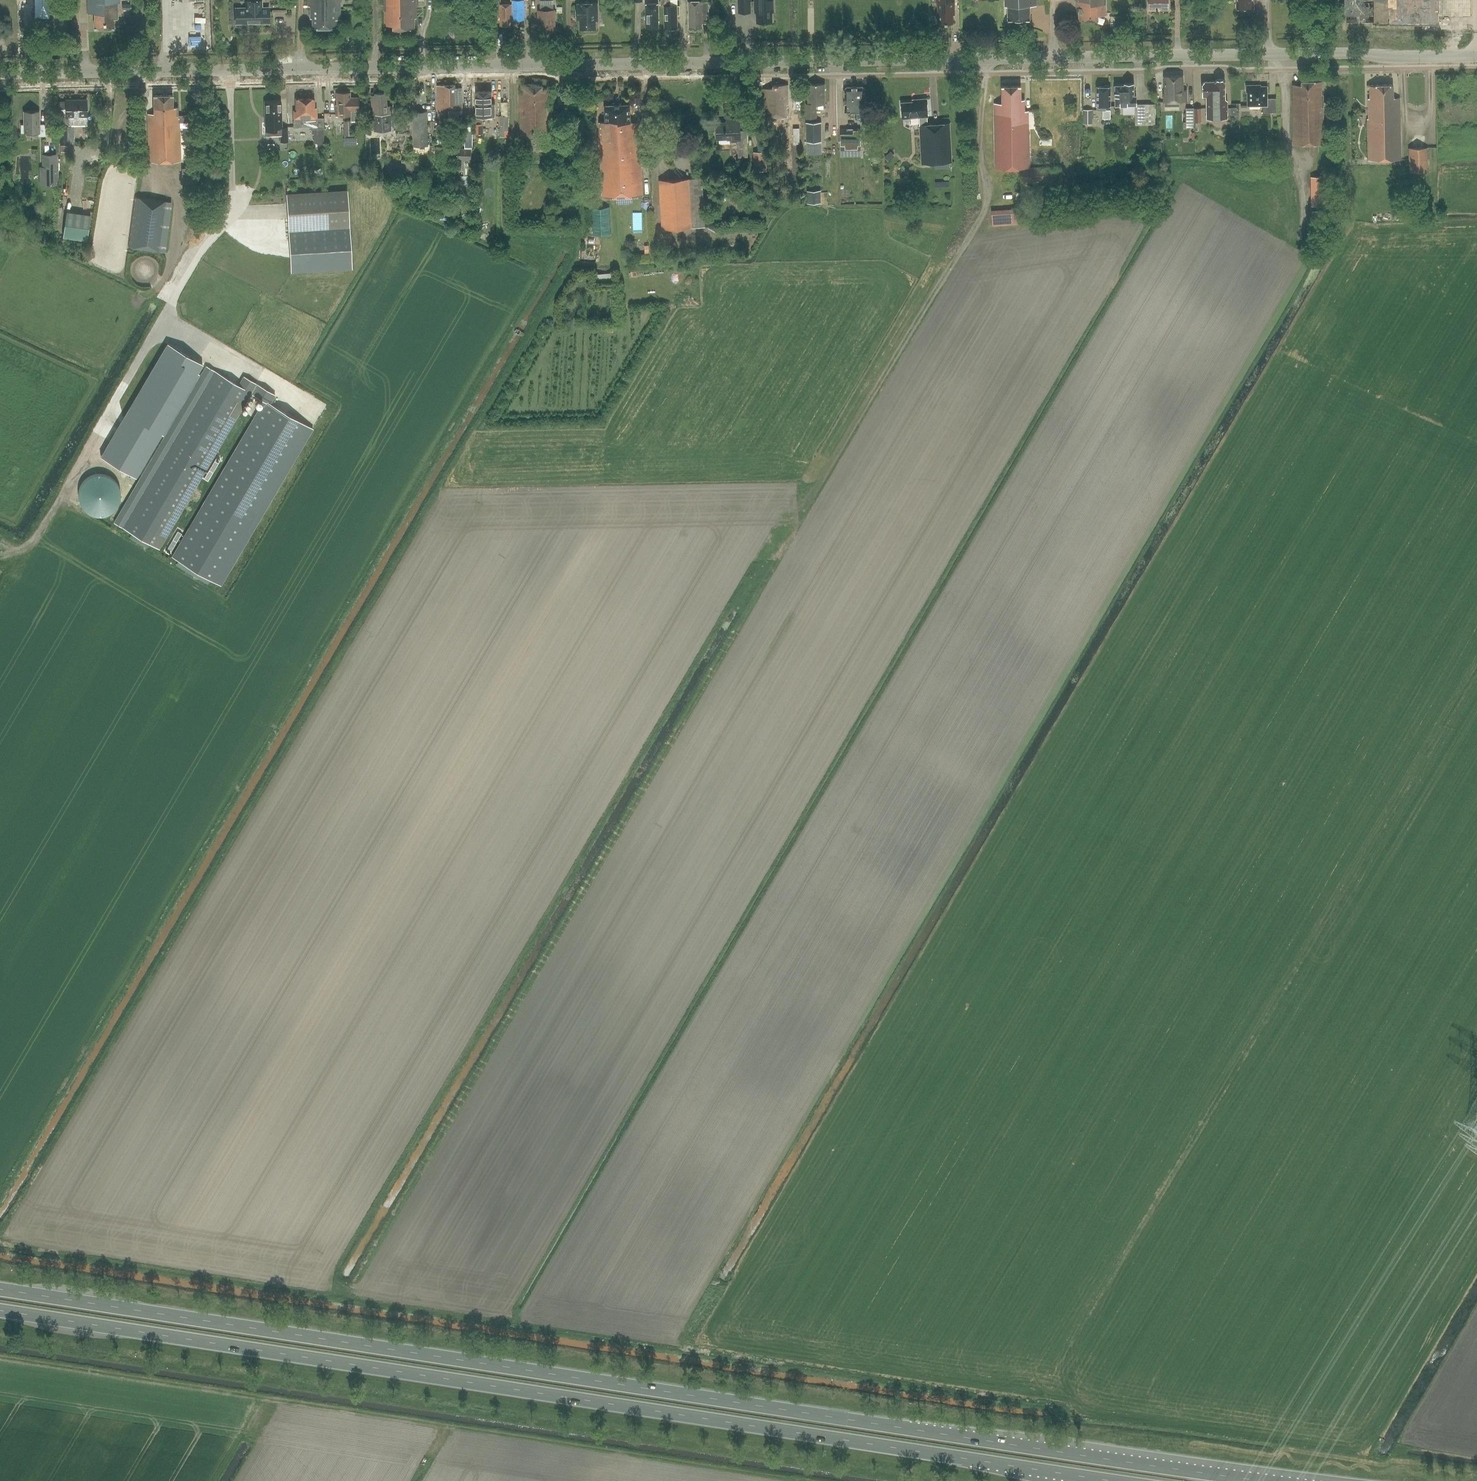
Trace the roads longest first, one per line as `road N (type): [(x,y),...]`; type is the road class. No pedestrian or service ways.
road 1 (tertiary): [(1476,54),(0,75)]
road 2 (trunk): [(1278,1480),(0,1288)]
road 3 (trunk): [(0,1310),(1115,1480)]

